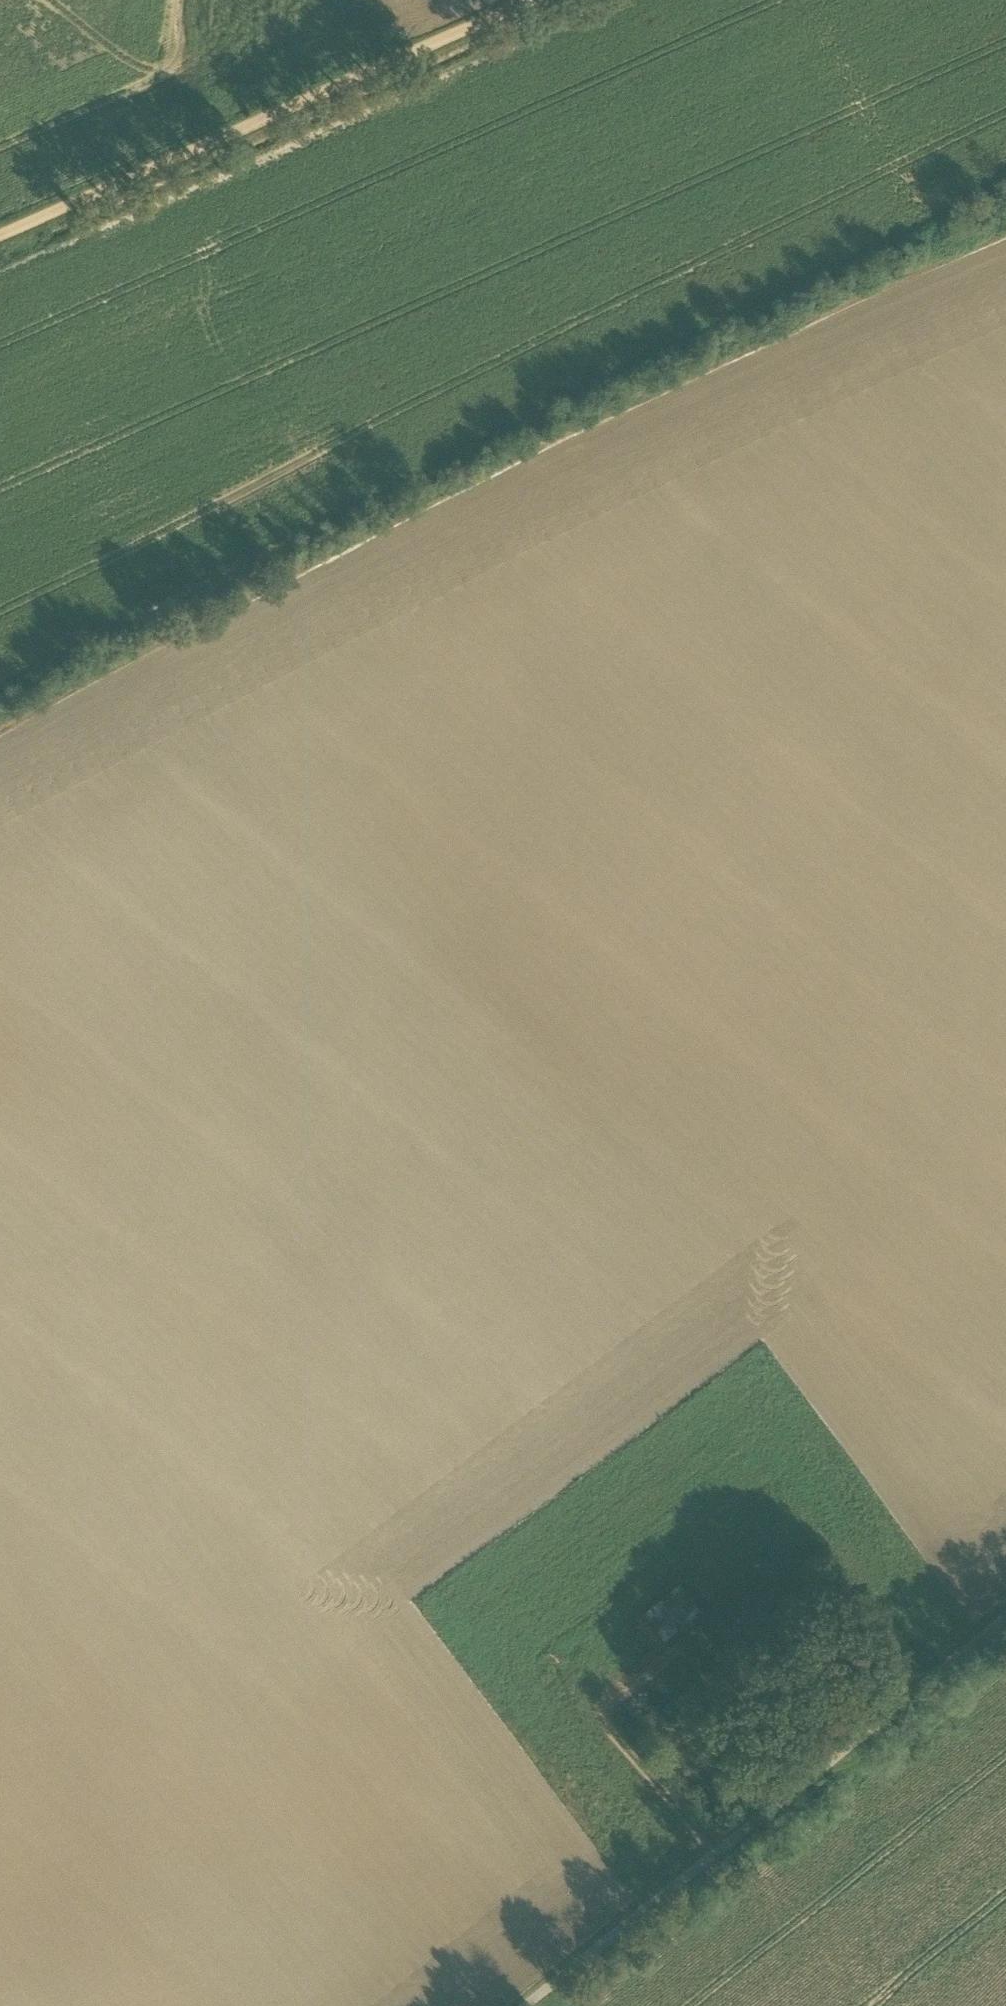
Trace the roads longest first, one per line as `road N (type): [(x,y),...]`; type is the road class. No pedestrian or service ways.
road 1 (track): [(0,236),(534,0)]

